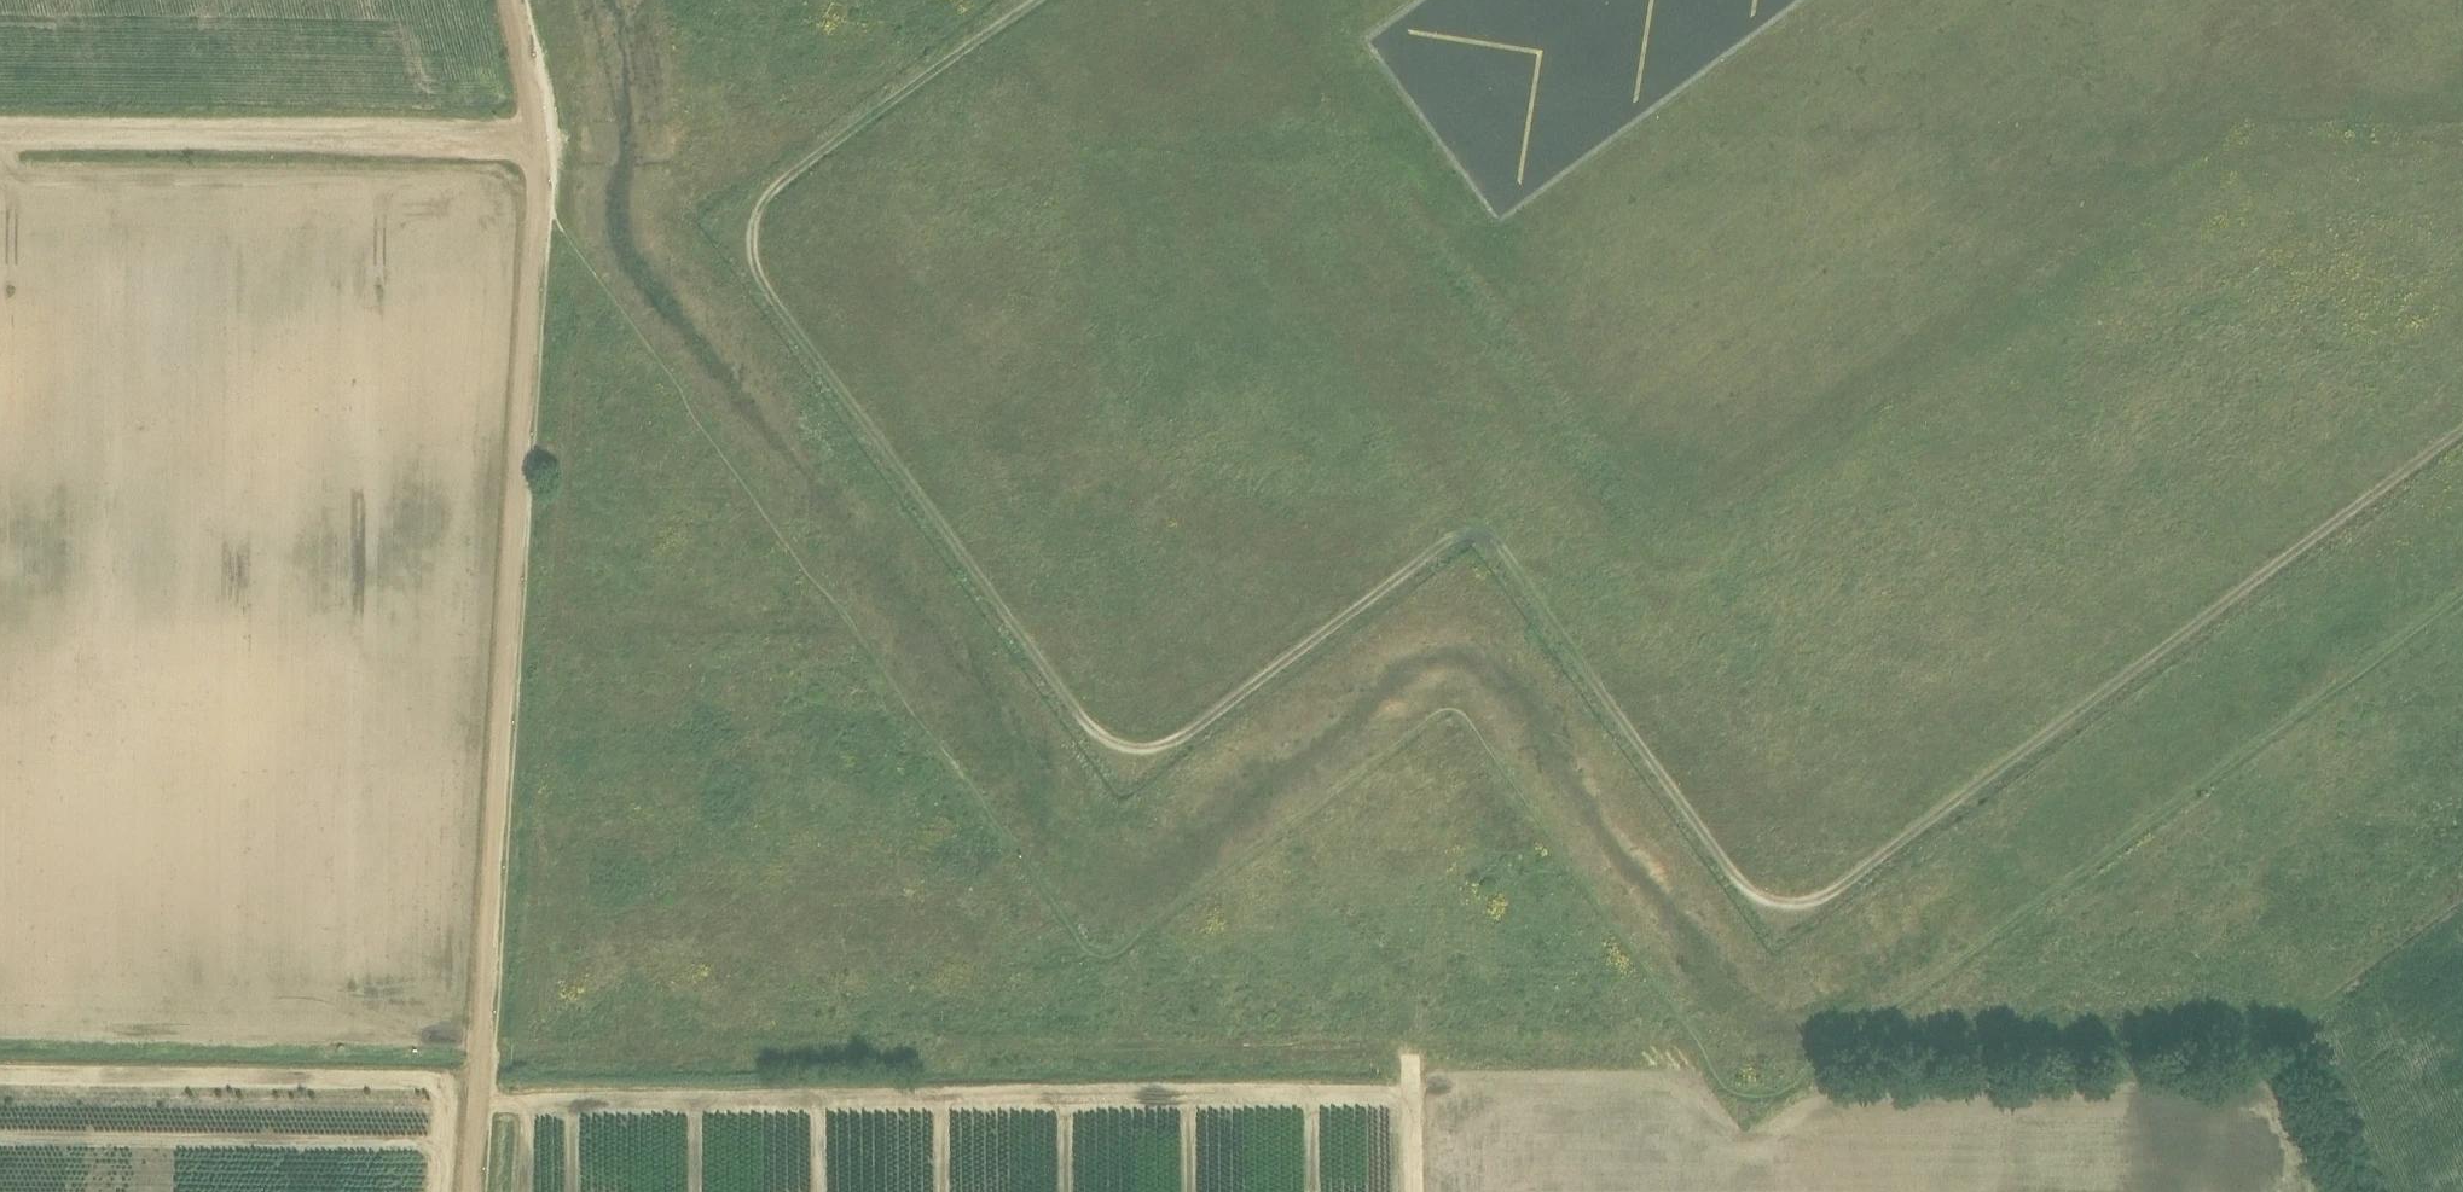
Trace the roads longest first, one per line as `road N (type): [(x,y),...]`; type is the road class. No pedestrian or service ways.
road 1 (track): [(474,1191),(537,143)]
road 2 (track): [(537,143),(0,136)]
road 3 (track): [(537,143),(510,0)]

